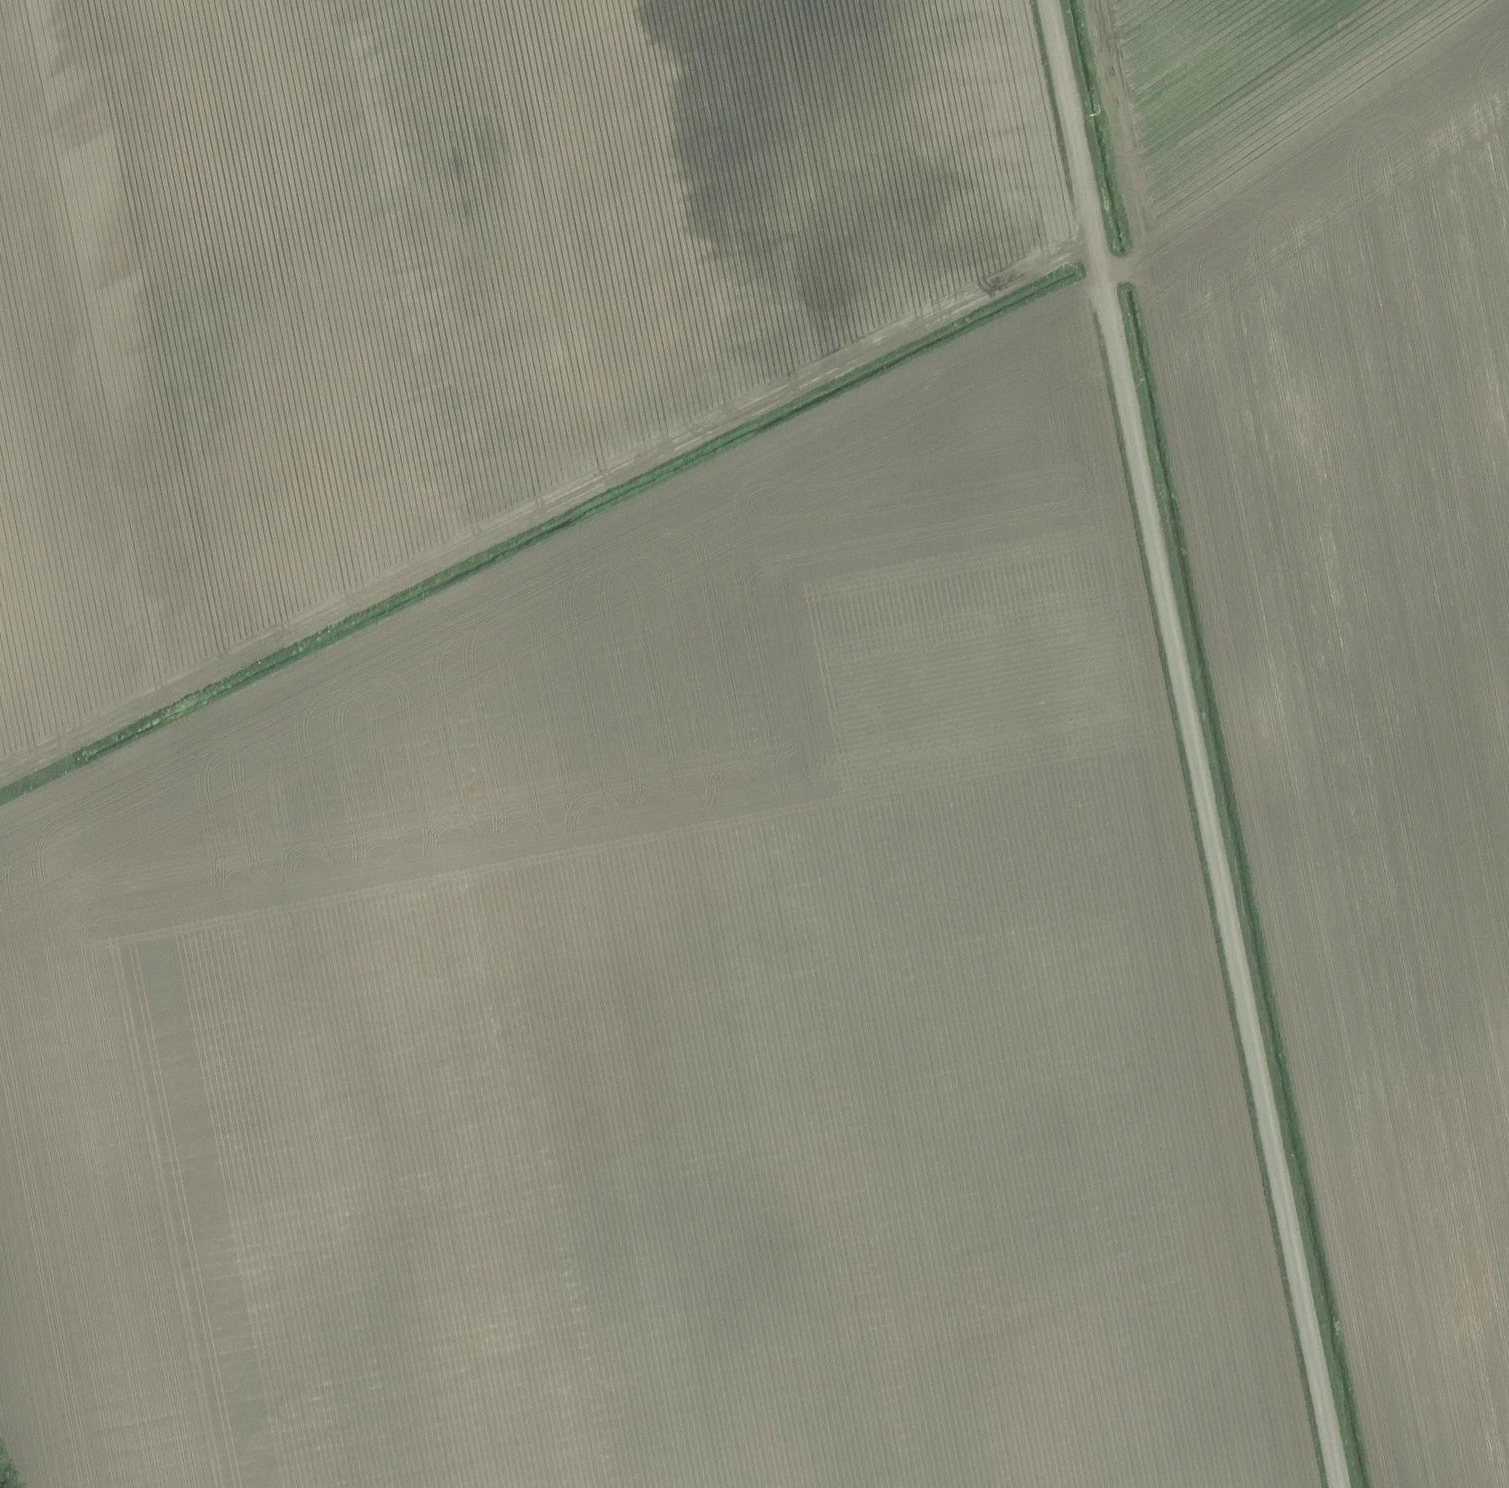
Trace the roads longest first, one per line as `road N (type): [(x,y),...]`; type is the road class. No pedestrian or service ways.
road 1 (track): [(1349,1487),(1048,0)]

